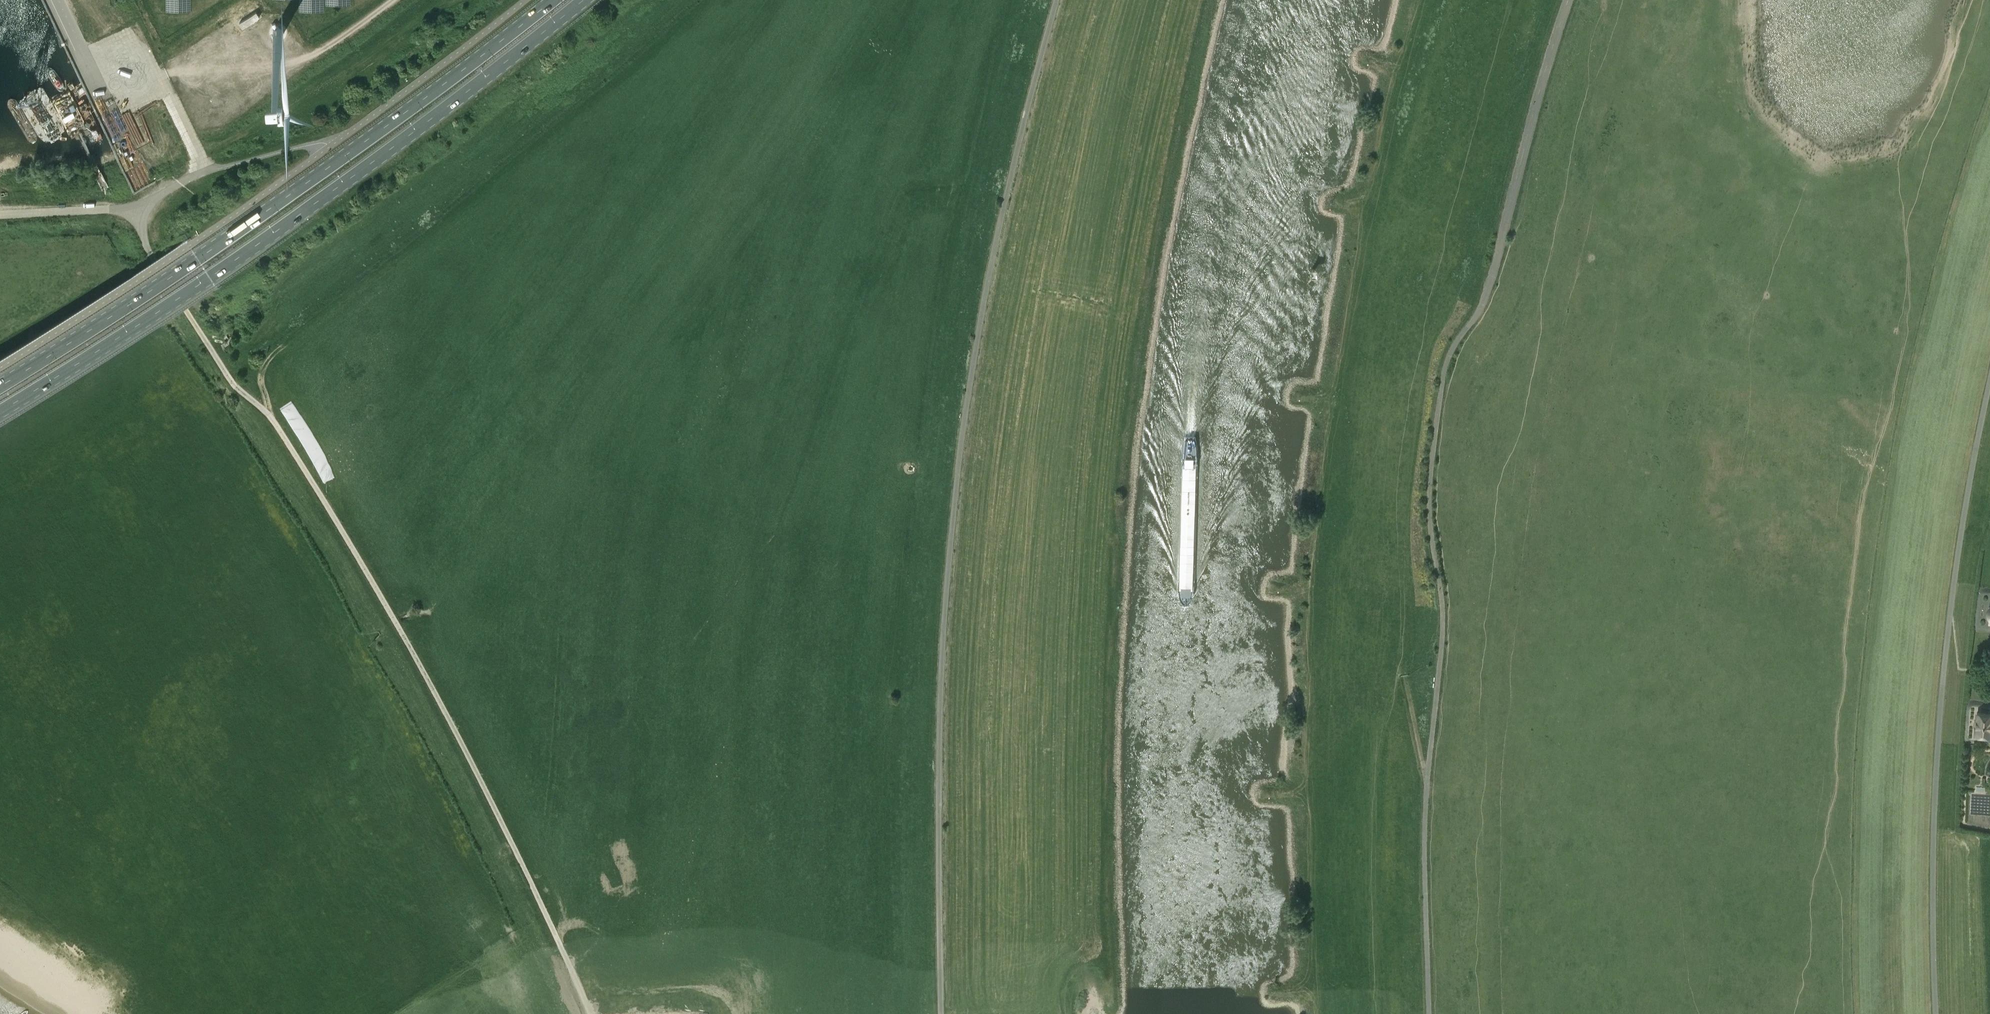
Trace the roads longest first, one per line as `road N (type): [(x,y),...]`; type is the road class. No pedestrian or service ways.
road 1 (trunk): [(0,405),(317,202),(584,0)]
road 2 (trunk): [(552,0),(197,259),(0,382)]
road 3 (unclassified): [(171,92),(206,164),(130,208),(0,215)]
road 4 (unclassified): [(90,64),(144,183)]

